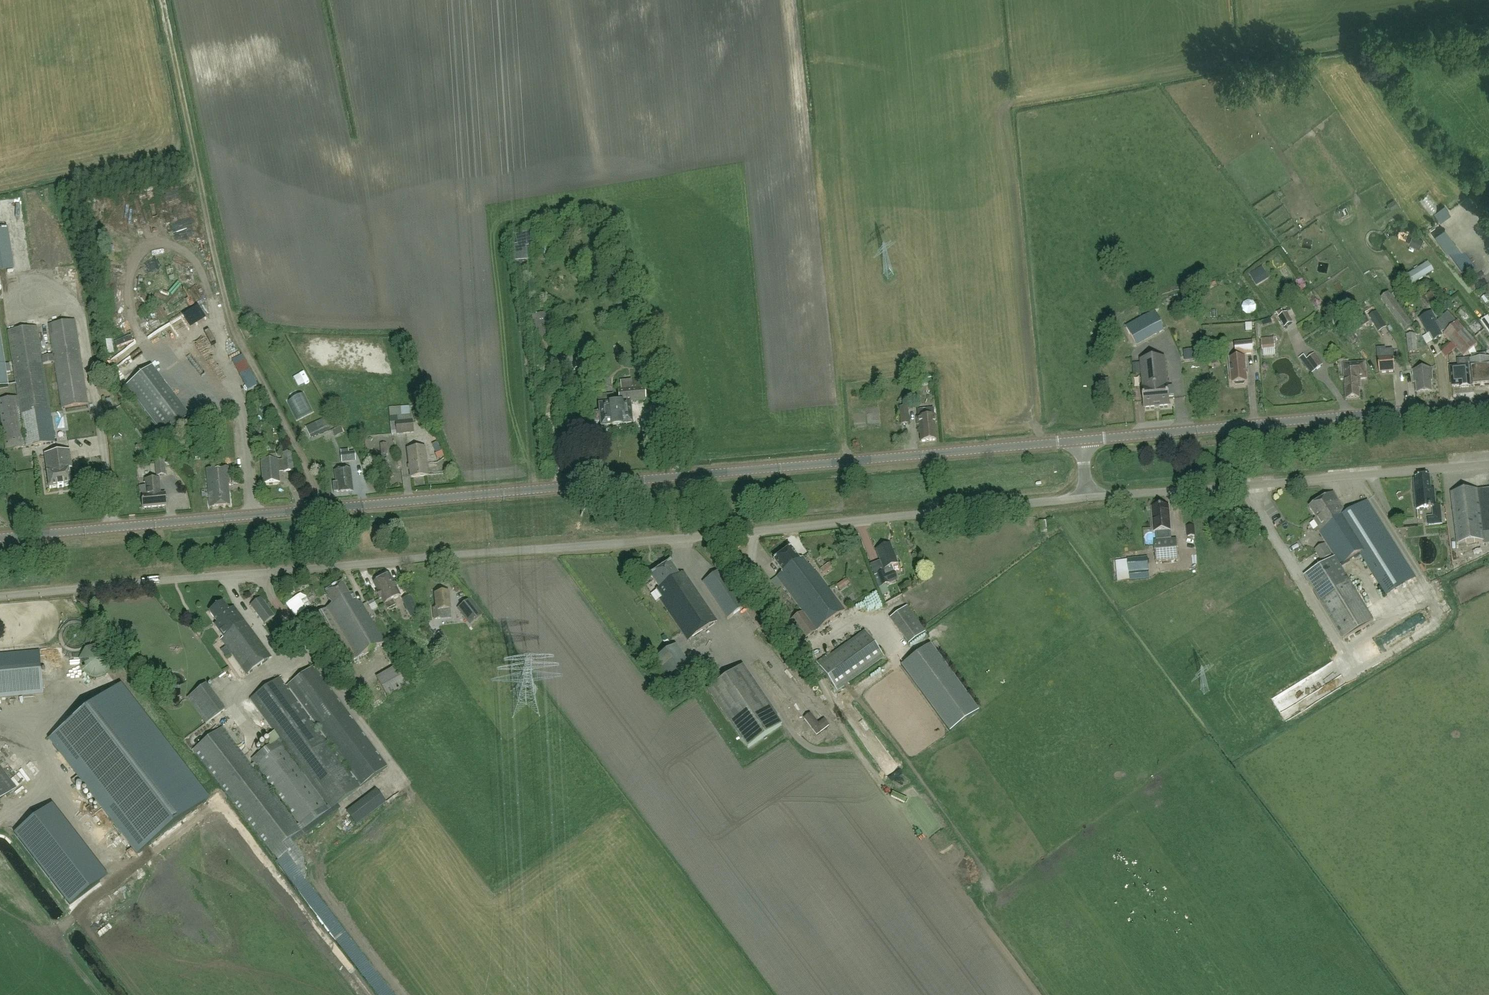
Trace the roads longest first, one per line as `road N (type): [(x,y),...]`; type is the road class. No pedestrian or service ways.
road 1 (unclassified): [(0,596),(697,539),(1088,498)]
road 2 (tertiary): [(0,540),(1083,440)]
road 3 (track): [(1488,20),(1024,102)]
road 4 (tertiary): [(1083,440),(1488,403)]
road 5 (unclassified): [(1088,498),(1488,464)]

